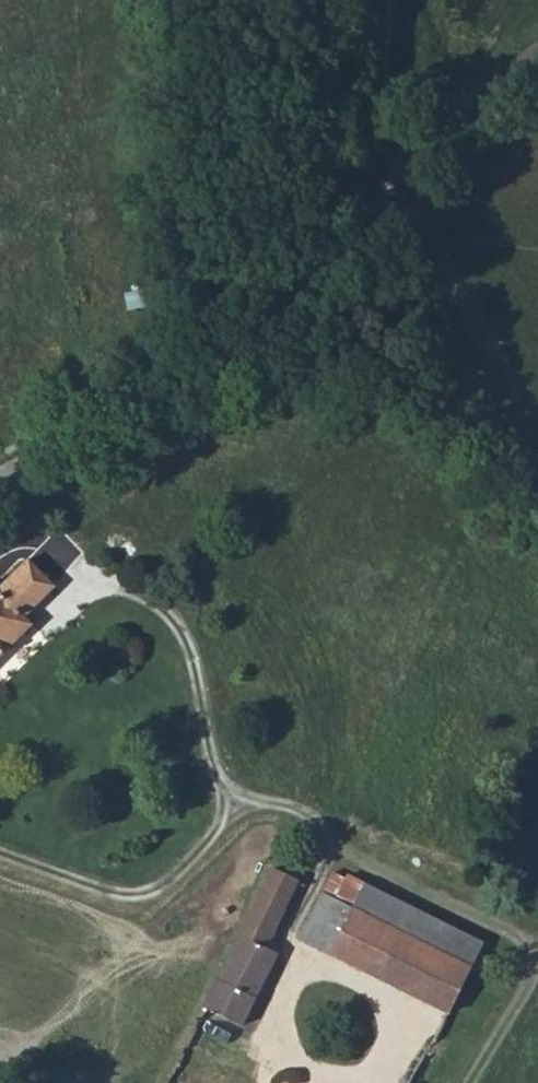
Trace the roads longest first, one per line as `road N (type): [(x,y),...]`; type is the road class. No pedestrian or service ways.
road 1 (track): [(0,853),(93,892),(131,898),(171,889),(208,852),(230,802),(197,660),(171,616),(91,586),(31,538)]
road 2 (track): [(470,1082),(537,968),(536,950),(523,936),(366,866),(323,826),(274,805),(230,802)]
road 3 (track): [(0,469),(152,394),(319,291),(374,205)]
road 4 (track): [(537,50),(455,107),(374,205)]
road 5 (track): [(374,205),(380,0)]

